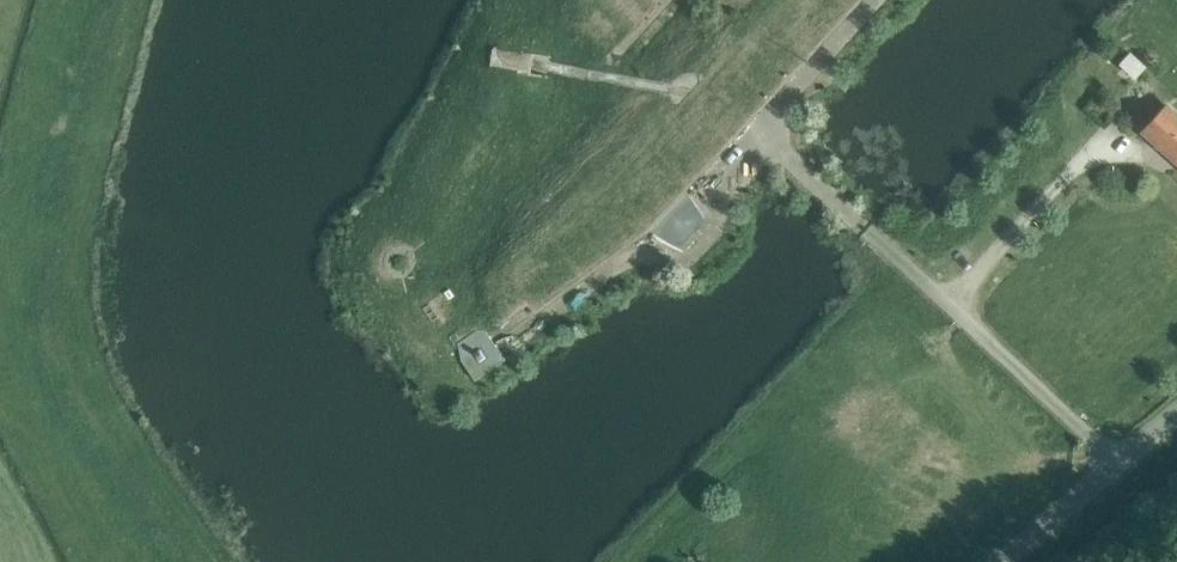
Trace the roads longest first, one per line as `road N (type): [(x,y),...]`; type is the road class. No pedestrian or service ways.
road 1 (unclassified): [(1000,561),(1176,412)]
road 2 (track): [(533,65),(717,96)]

